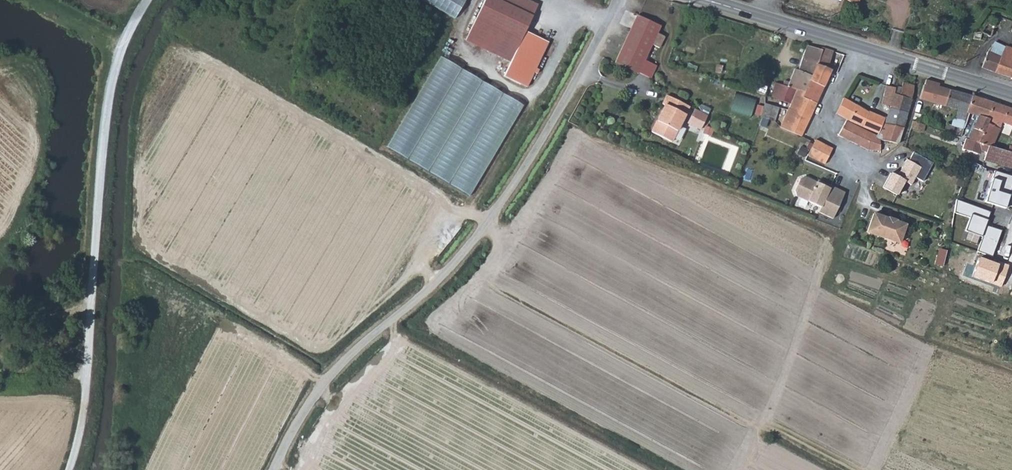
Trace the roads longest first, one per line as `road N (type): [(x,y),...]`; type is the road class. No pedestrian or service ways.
road 1 (unclassified): [(621,0),(485,229),(322,383),(276,469)]
road 2 (secondary): [(861,47),(699,0)]
road 3 (secondary): [(1011,93),(861,47)]
road 4 (residential): [(861,47),(824,120),(846,160),(864,167)]

